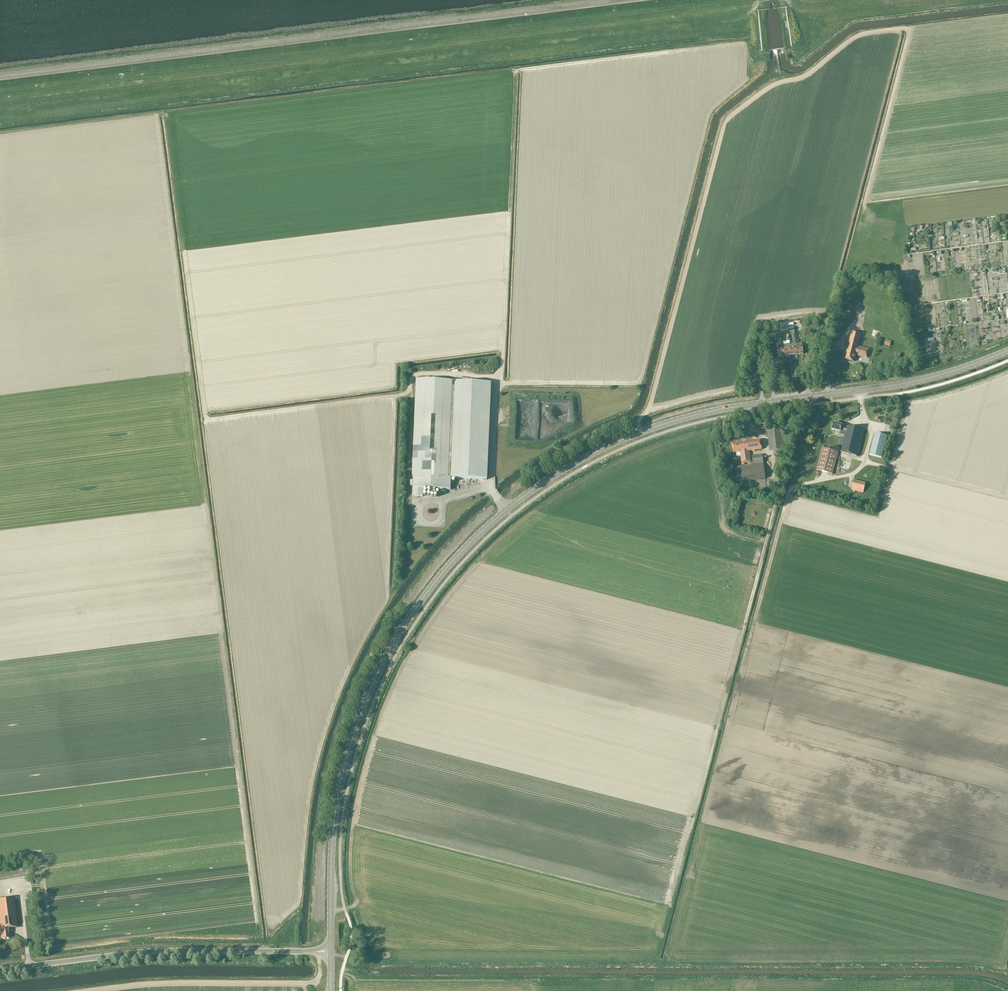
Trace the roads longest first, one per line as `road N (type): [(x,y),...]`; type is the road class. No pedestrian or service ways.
road 1 (secondary): [(330,948),(335,816),(362,710),(420,602),(494,520),(563,470),(658,426),(908,383),(1007,351)]
road 2 (unclassified): [(0,79),(641,0)]
road 3 (track): [(640,433),(727,120),(854,37),(908,29)]
road 4 (unclassified): [(0,970),(153,951),(317,951)]

